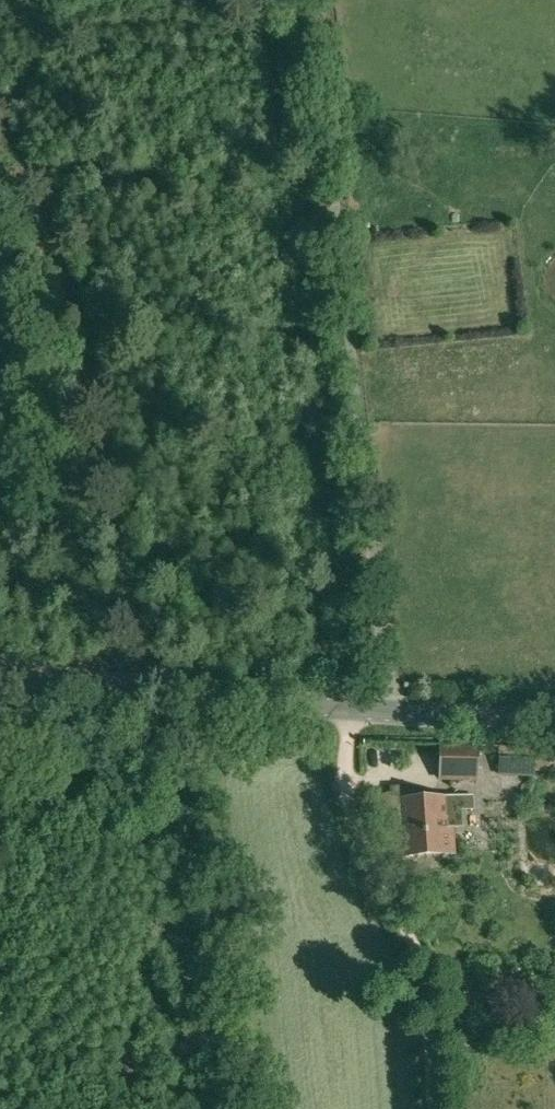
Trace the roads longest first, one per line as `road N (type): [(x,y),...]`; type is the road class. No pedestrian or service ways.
road 1 (track): [(390,713),(321,0)]
road 2 (tertiary): [(554,720),(390,713),(0,674)]
road 3 (track): [(0,107),(100,363),(126,594)]
road 4 (track): [(436,1108),(423,967),(361,840),(350,786),(354,709)]

